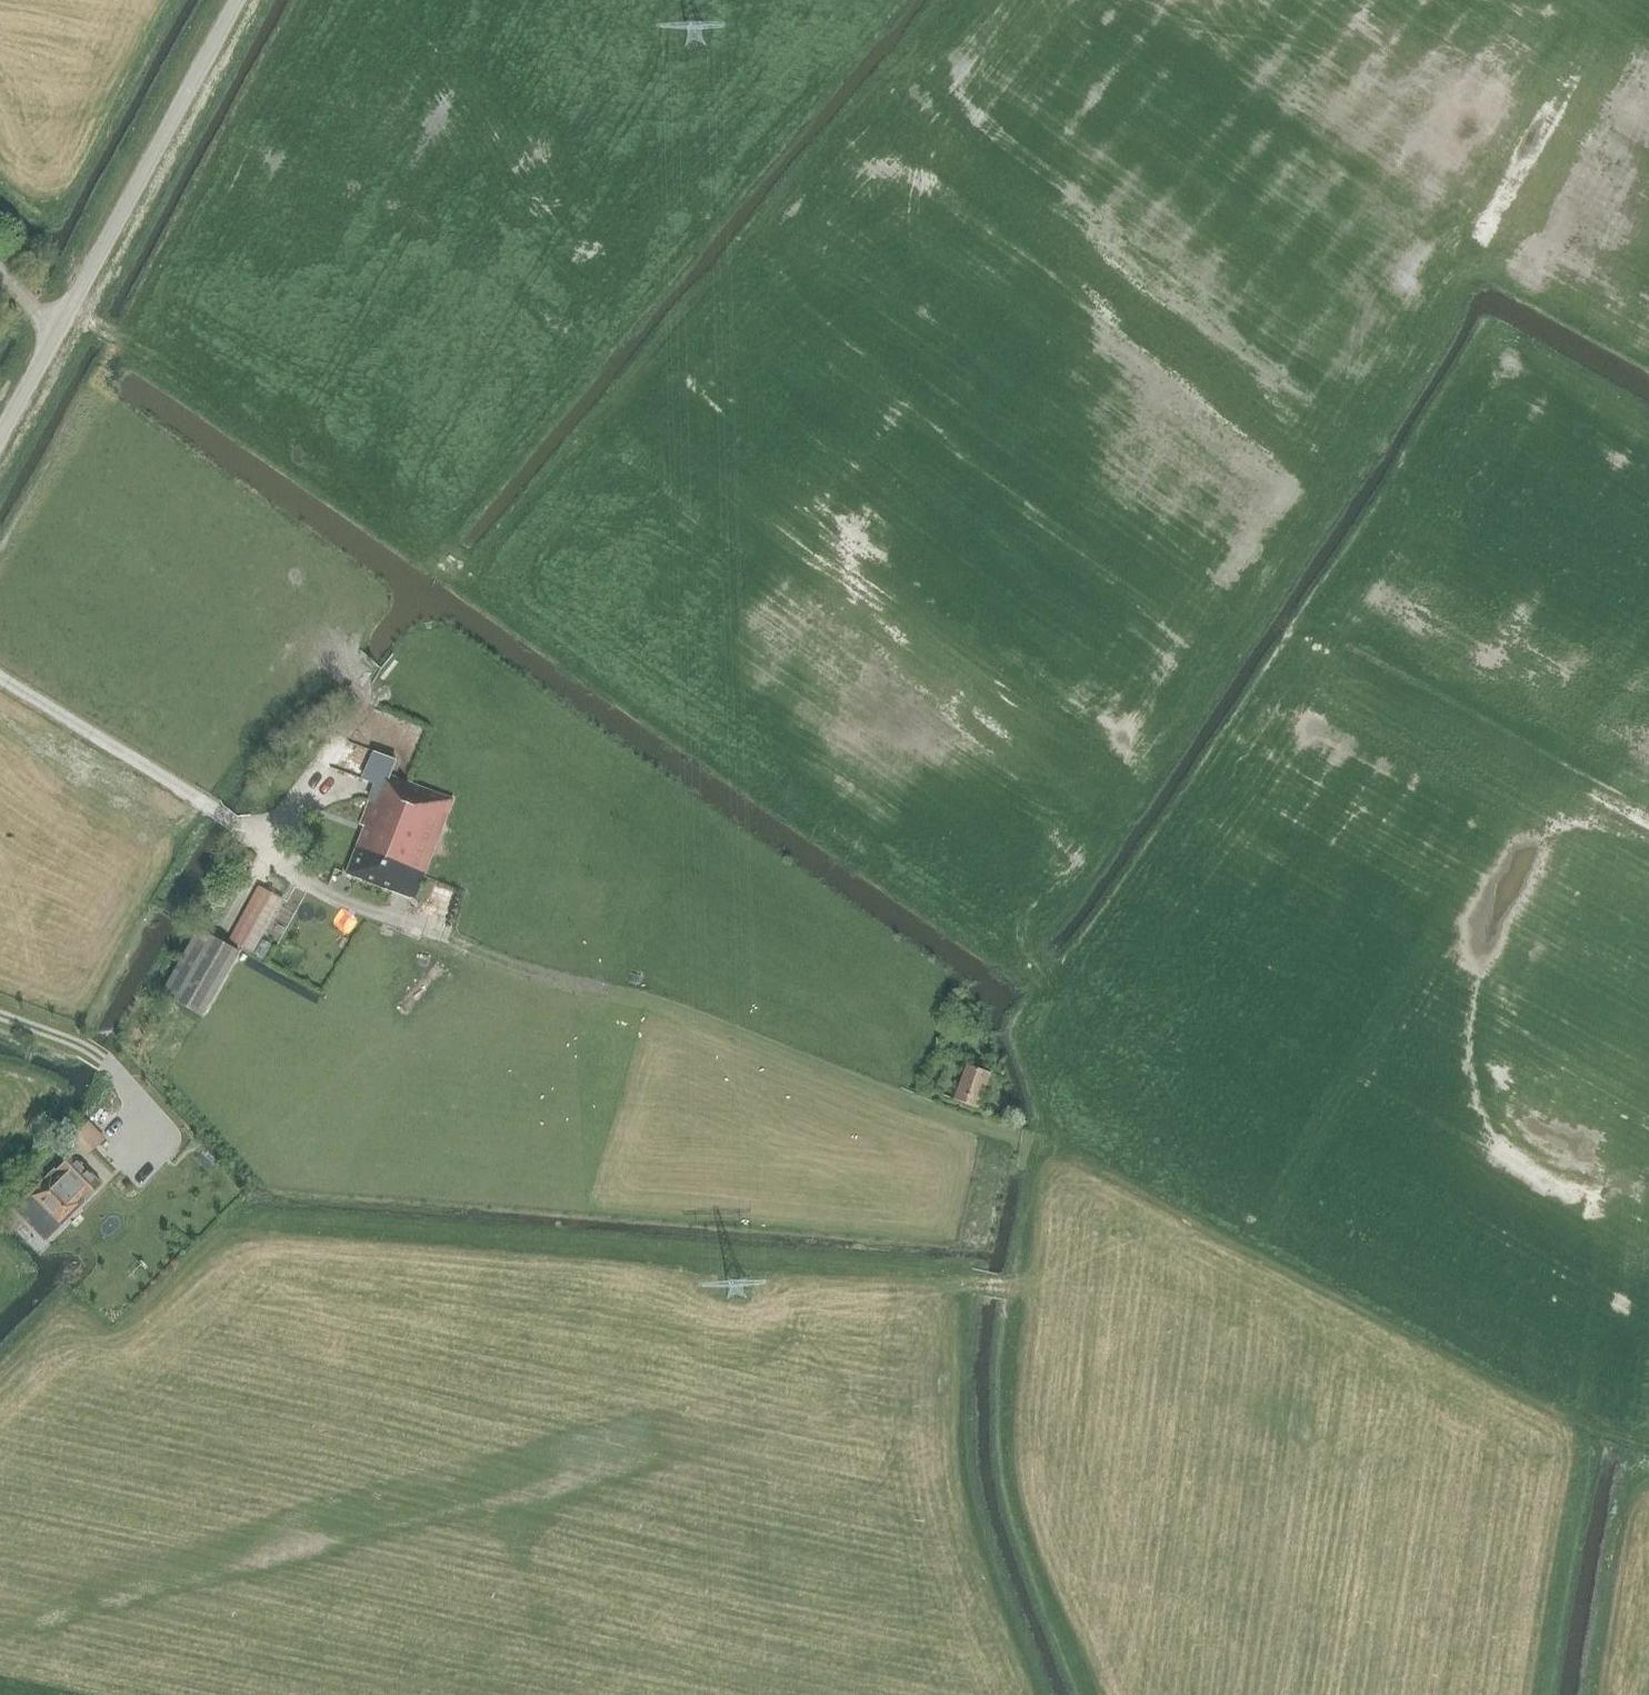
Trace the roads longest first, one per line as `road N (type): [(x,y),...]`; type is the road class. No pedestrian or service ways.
road 1 (track): [(449,941),(654,1001),(934,1111),(1059,1150)]
road 2 (tertiary): [(0,436),(237,0)]

